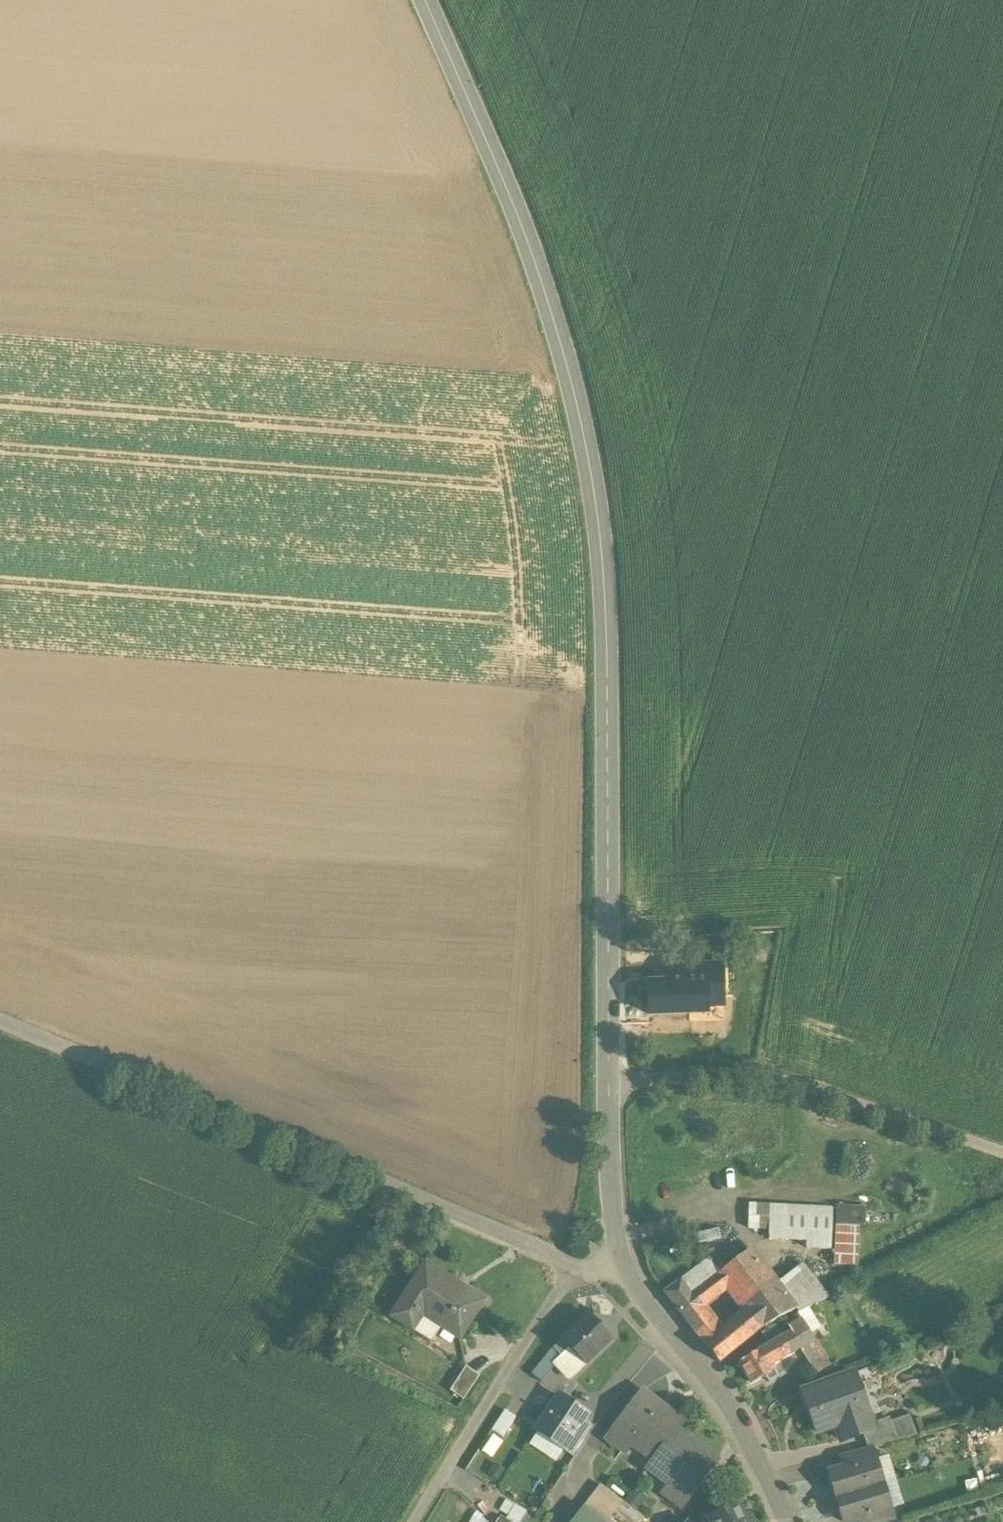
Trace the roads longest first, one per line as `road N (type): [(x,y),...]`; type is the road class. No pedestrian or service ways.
road 1 (unclassified): [(608,1083),(609,663),(594,498),(539,274),(425,0)]
road 2 (track): [(402,1189),(0,1021)]
road 3 (residential): [(786,1521),(728,1403),(622,1264)]
road 4 (track): [(575,1273),(414,1521)]
road 5 (residential): [(622,1264),(613,1227),(608,1083)]

